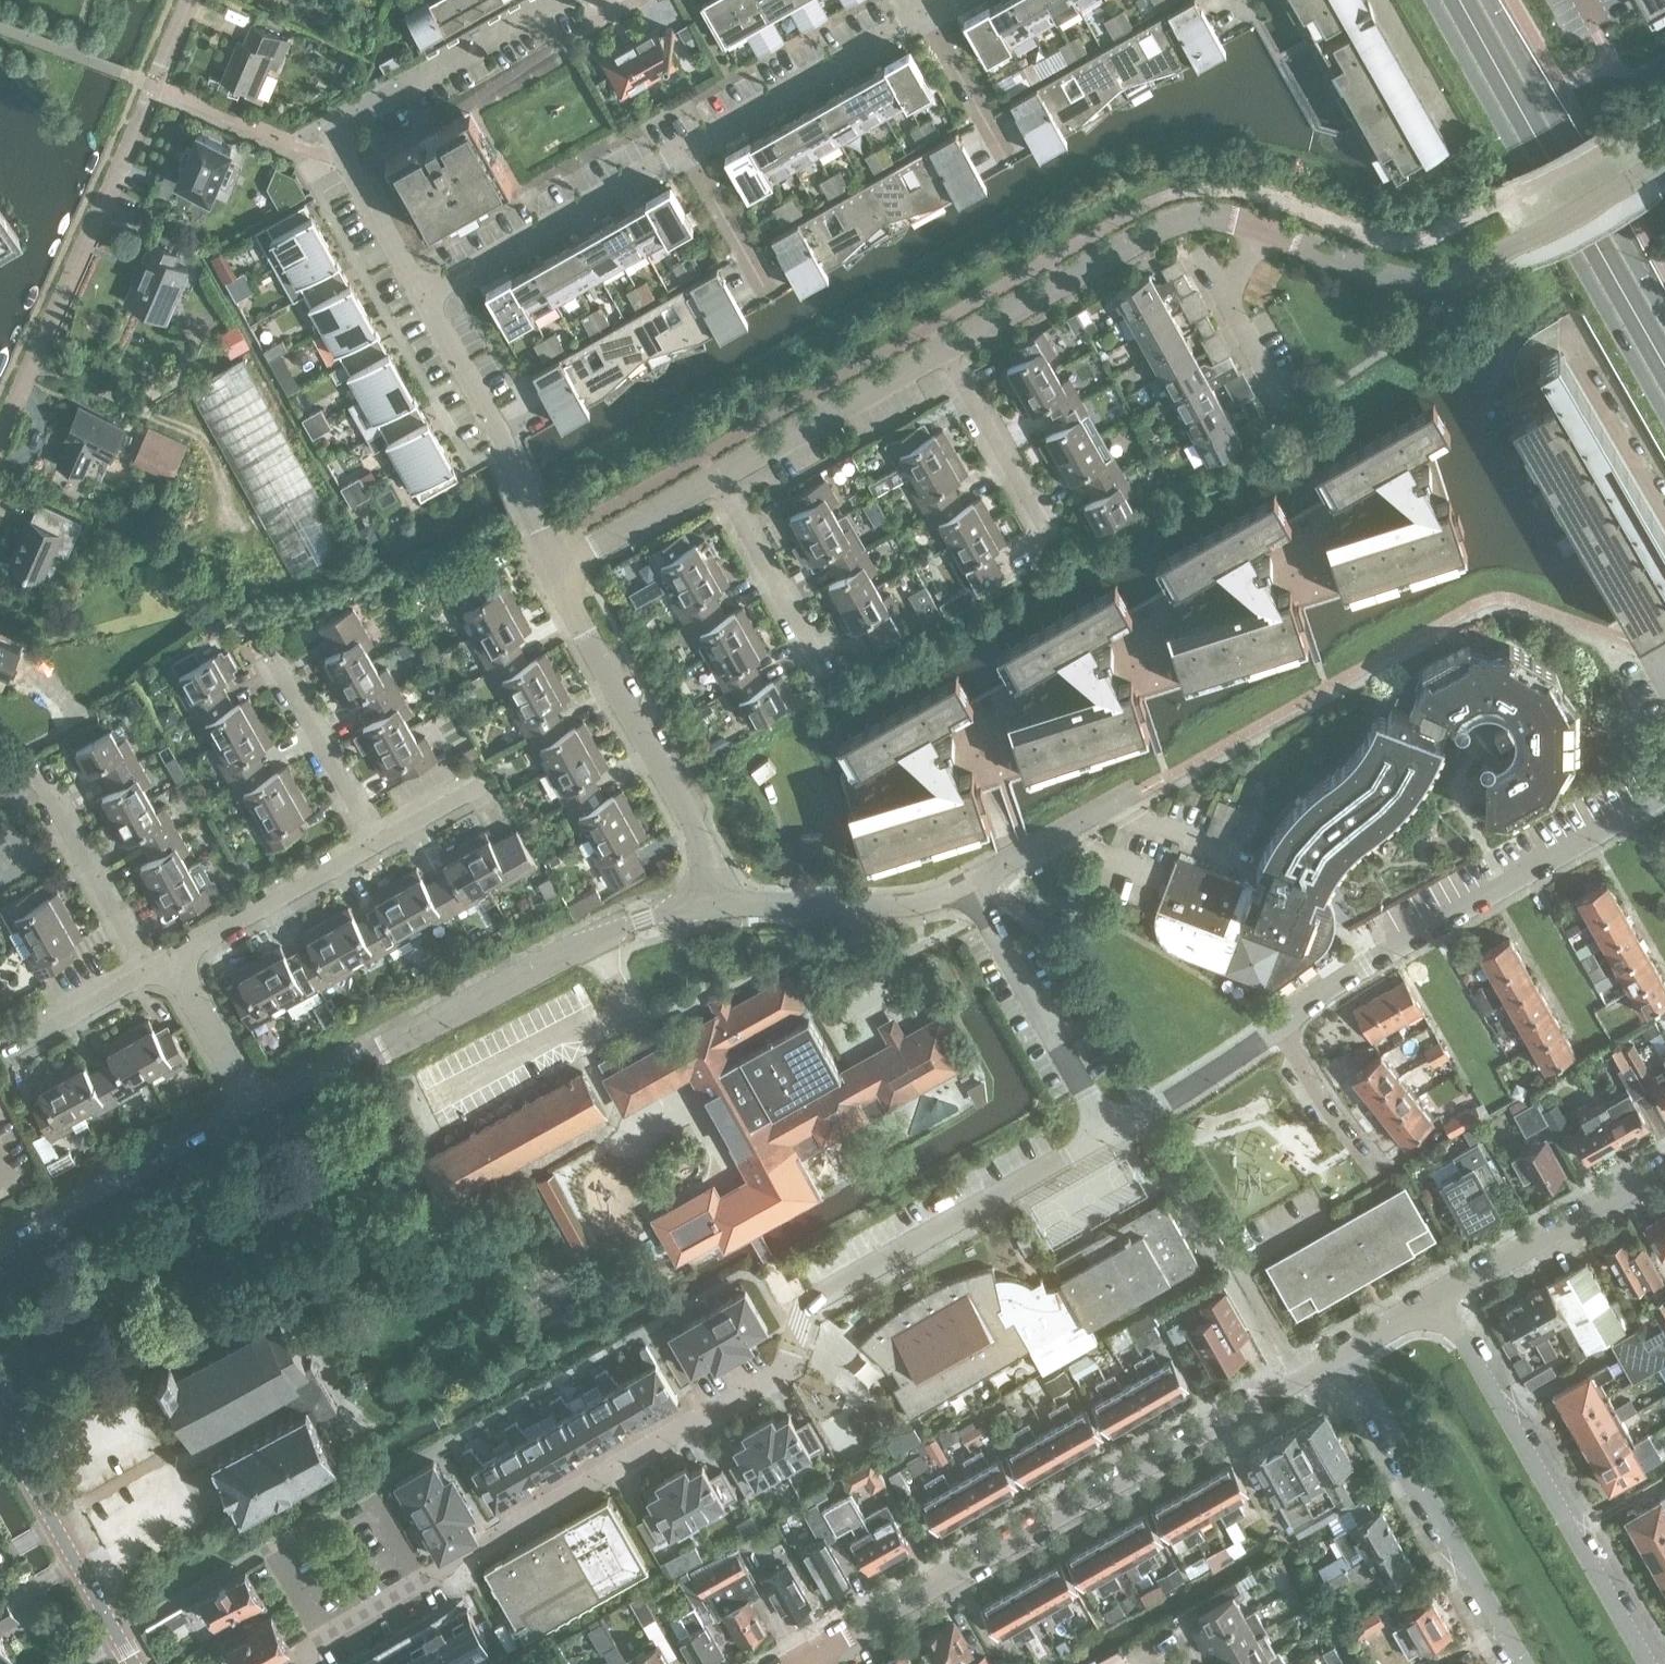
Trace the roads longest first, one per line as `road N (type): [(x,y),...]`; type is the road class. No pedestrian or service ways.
road 1 (unclassified): [(510,1530),(787,1362),(805,1309),(1106,1136)]
road 2 (unclassified): [(809,1651),(1343,1354)]
road 3 (unclassified): [(259,1115),(613,922),(737,904)]
road 4 (residential): [(0,432),(191,0)]
road 5 (tertiary): [(1434,0),(1664,412)]
road 6 (residential): [(417,297),(340,154),(340,130),(349,115),(568,0)]
road 7 (residential): [(1284,1034),(1344,982),(1664,799)]
road 8 (unclassified): [(1265,228),(1395,280),(1450,278),(1664,163)]
road 9 (residential): [(1649,1663),(1439,1300)]
road 10 (unclassified): [(737,904),(566,568)]
road 11 (tertiary): [(1664,317),(1490,0)]
road 12 (residential): [(1343,1354),(1522,1663)]
road 13 (unclassified): [(954,351),(1169,221),(1218,218),(1265,228)]
road 14 (unclassified): [(566,568),(417,297)]
road 15 (residential): [(417,297),(685,149)]
road 16 (unclassified): [(0,1257),(259,1115)]
road 17 (residential): [(685,149),(940,9)]
road 18 (unclassified): [(1106,1136),(967,886)]
road 19 (secondary): [(135,1663),(0,1428)]
road 20 (residential): [(278,1663),(510,1530)]
road 21 (unclassified): [(1439,1300),(1664,1163)]
road 22 (unclassified): [(725,479),(954,351)]
road 23 (residential): [(177,970),(189,950),(373,839)]
road 24 (unclassified): [(737,904),(922,900),(967,886)]
road 25 (residential): [(145,966),(35,773)]
road 26 (residential): [(829,670),(725,479)]
road 27 (unclassified): [(1556,321),(1664,504)]
road 28 (residential): [(373,839),(272,657)]
road 29 (unclassified): [(967,886),(1147,784)]
road 30 (unclassified): [(1106,1136),(1284,1034)]
road 31 (residential): [(1286,403),(1228,299),(1265,228)]
road 32 (residential): [(1047,524),(954,351)]
road 33 (unclassified): [(566,568),(725,479)]
road 34 (residential): [(769,300),(685,149)]
road 35 (residential): [(2,1052),(145,966)]
road 36 (residential): [(259,1115),(177,970)]
road 37 (residential): [(1378,1170),(1284,1034)]
road 38 (residential): [(1017,149),(940,9)]
road 39 (residential): [(1382,0),(1458,133)]
road 40 (residential): [(373,839),(485,777)]

